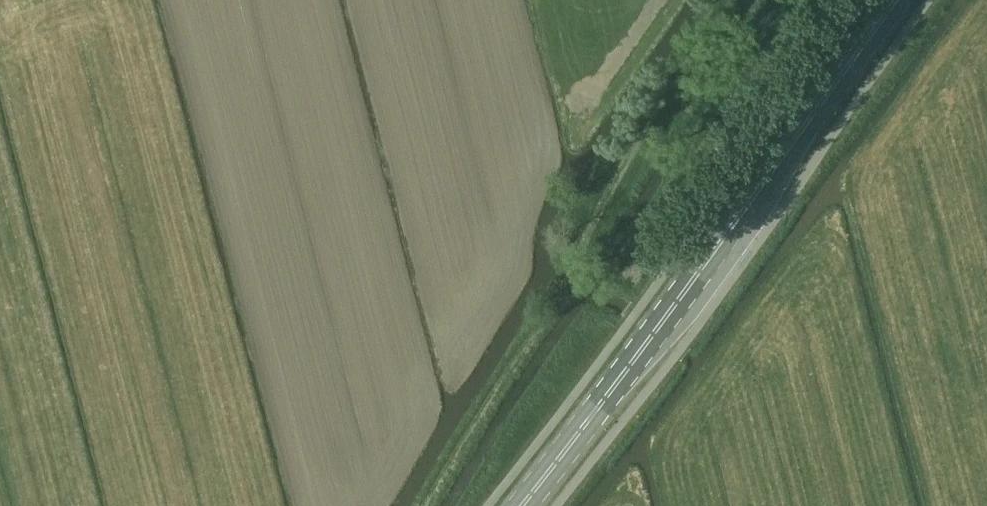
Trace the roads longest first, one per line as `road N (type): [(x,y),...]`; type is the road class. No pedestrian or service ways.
road 1 (primary): [(520,505),(894,0)]

